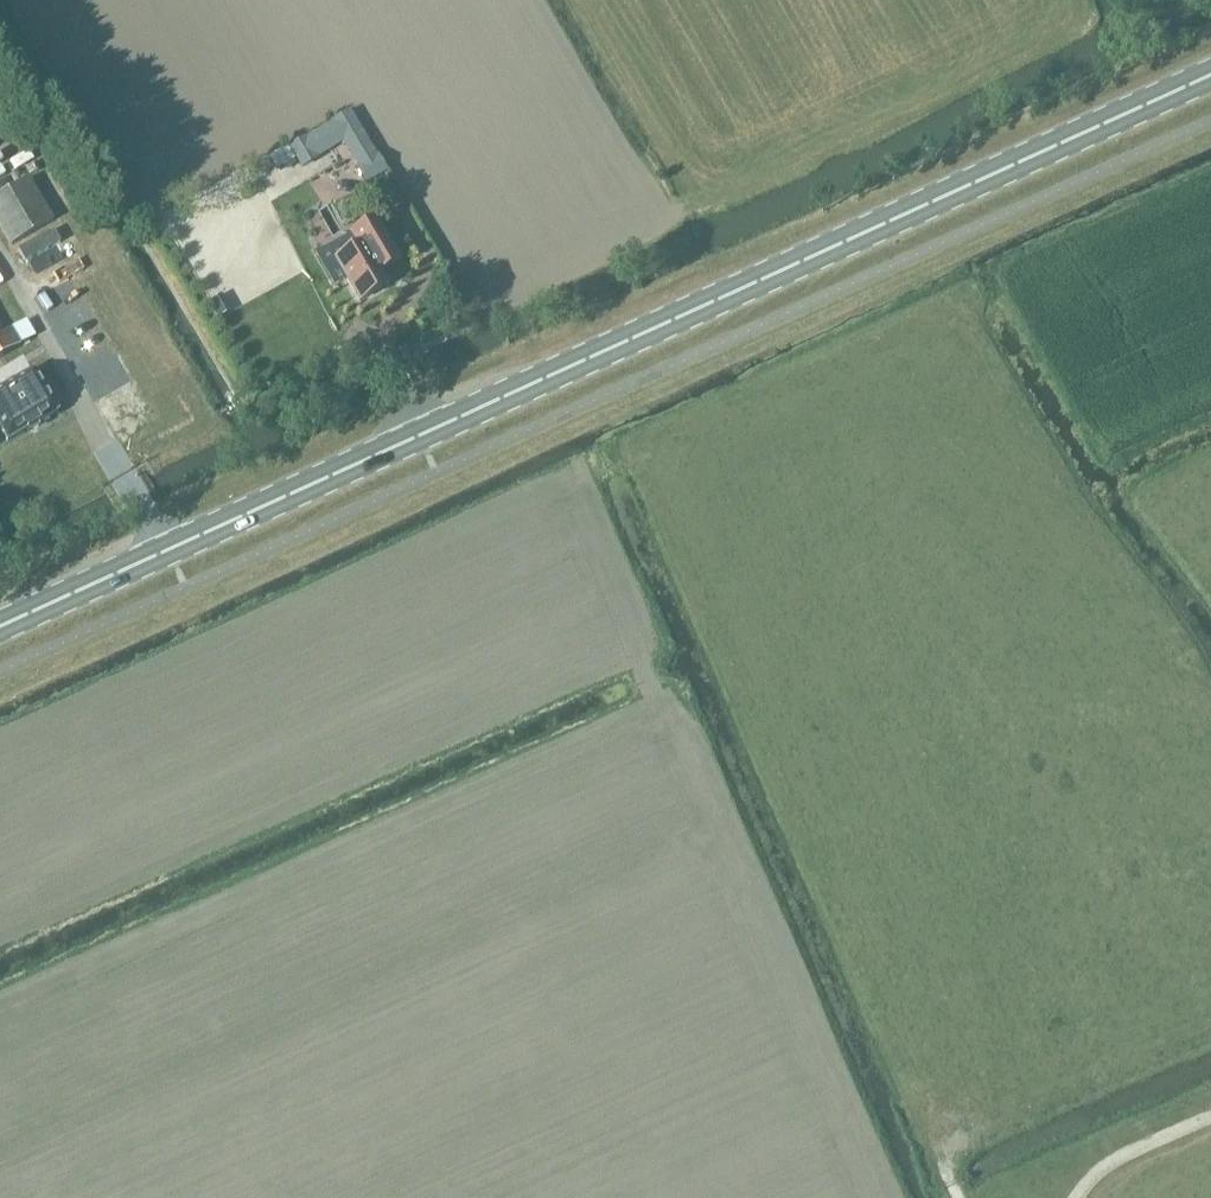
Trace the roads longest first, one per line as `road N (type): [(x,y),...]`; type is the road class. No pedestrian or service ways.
road 1 (secondary): [(0,626),(1210,75)]

